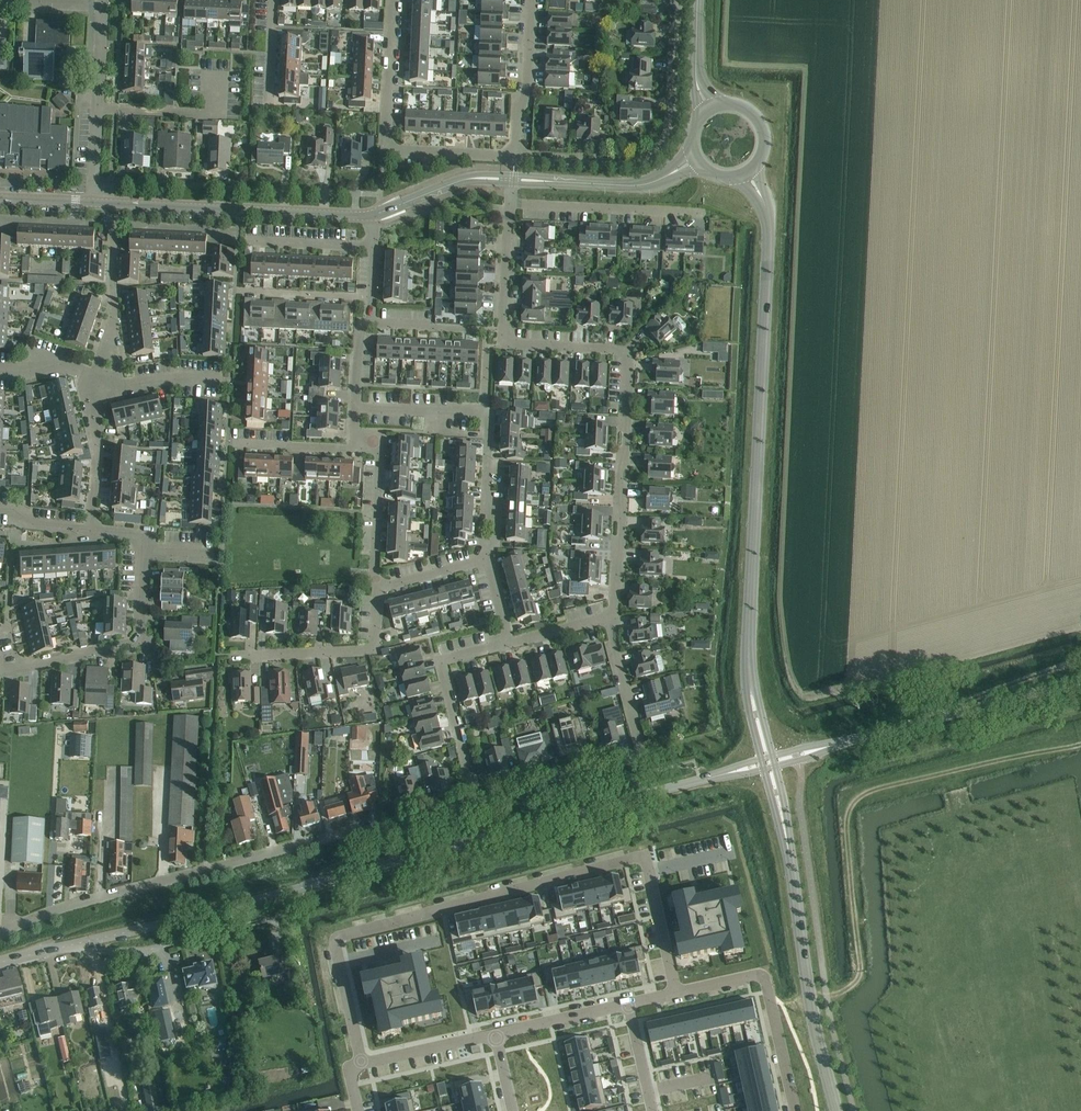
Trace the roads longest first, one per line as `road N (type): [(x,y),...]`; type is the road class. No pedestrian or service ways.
road 1 (tertiary): [(0,962),(728,773)]
road 2 (residential): [(361,1062),(335,937),(645,853),(676,992)]
road 3 (residential): [(613,616),(627,358),(615,350),(505,344),(511,204)]
road 4 (tertiary): [(750,683),(769,229),(762,199)]
road 5 (track): [(827,996),(860,975),(846,819),(855,802),(874,789),(1080,744)]
road 6 (residential): [(0,933),(76,903),(380,824)]
road 7 (residential): [(477,800),(643,755),(613,647),(613,616)]
road 8 (residential): [(515,158),(633,163),(657,153),(670,125),(677,0)]
road 9 (residential): [(0,666),(137,640),(142,536),(89,531)]
road 10 (tertiary): [(837,1110),(813,1018),(783,823)]
road 11 (tertiary): [(92,202),(374,214)]
road 12 (residential): [(515,158),(386,150),(397,0)]
road 13 (tertiary): [(829,746),(1080,680)]
road 14 (residential): [(796,1110),(766,980),(759,973),(676,992)]
road 15 (residential): [(216,656),(375,647),(378,588)]
road 16 (residential): [(477,800),(441,660),(509,643)]
road 17 (residential): [(92,202),(102,5)]
road 18 (residential): [(511,204),(703,214)]
road 19 (residential): [(515,158),(535,0)]
road 20 (tertiary): [(514,179),(633,185),(668,175)]
road 21 (track): [(937,718),(1080,658)]
road 22 (residential): [(487,559),(488,411)]
road 23 (residential): [(378,588),(381,462),(366,446)]
road 24 (tertiary): [(374,214),(466,179),(514,179)]
road 25 (residential): [(89,531),(101,388)]
road 26 (residential): [(497,1035),(361,1062)]
road 27 (residential): [(235,290),(371,296)]
road 28 (residential): [(627,1004),(497,1035)]
road 29 (residential): [(356,405),(488,411)]
road 30 (residential): [(366,446),(236,442)]
road 31 (residential): [(101,388),(224,379)]

